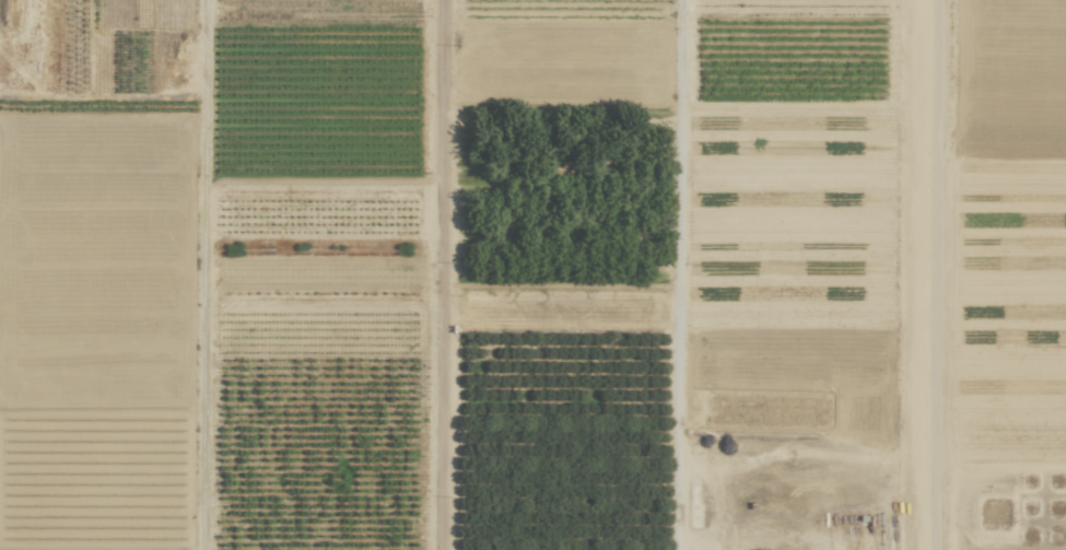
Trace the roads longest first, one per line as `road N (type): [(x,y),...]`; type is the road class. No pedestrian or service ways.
road 1 (residential): [(676,549),(679,0)]
road 2 (residential): [(439,0),(440,549)]

